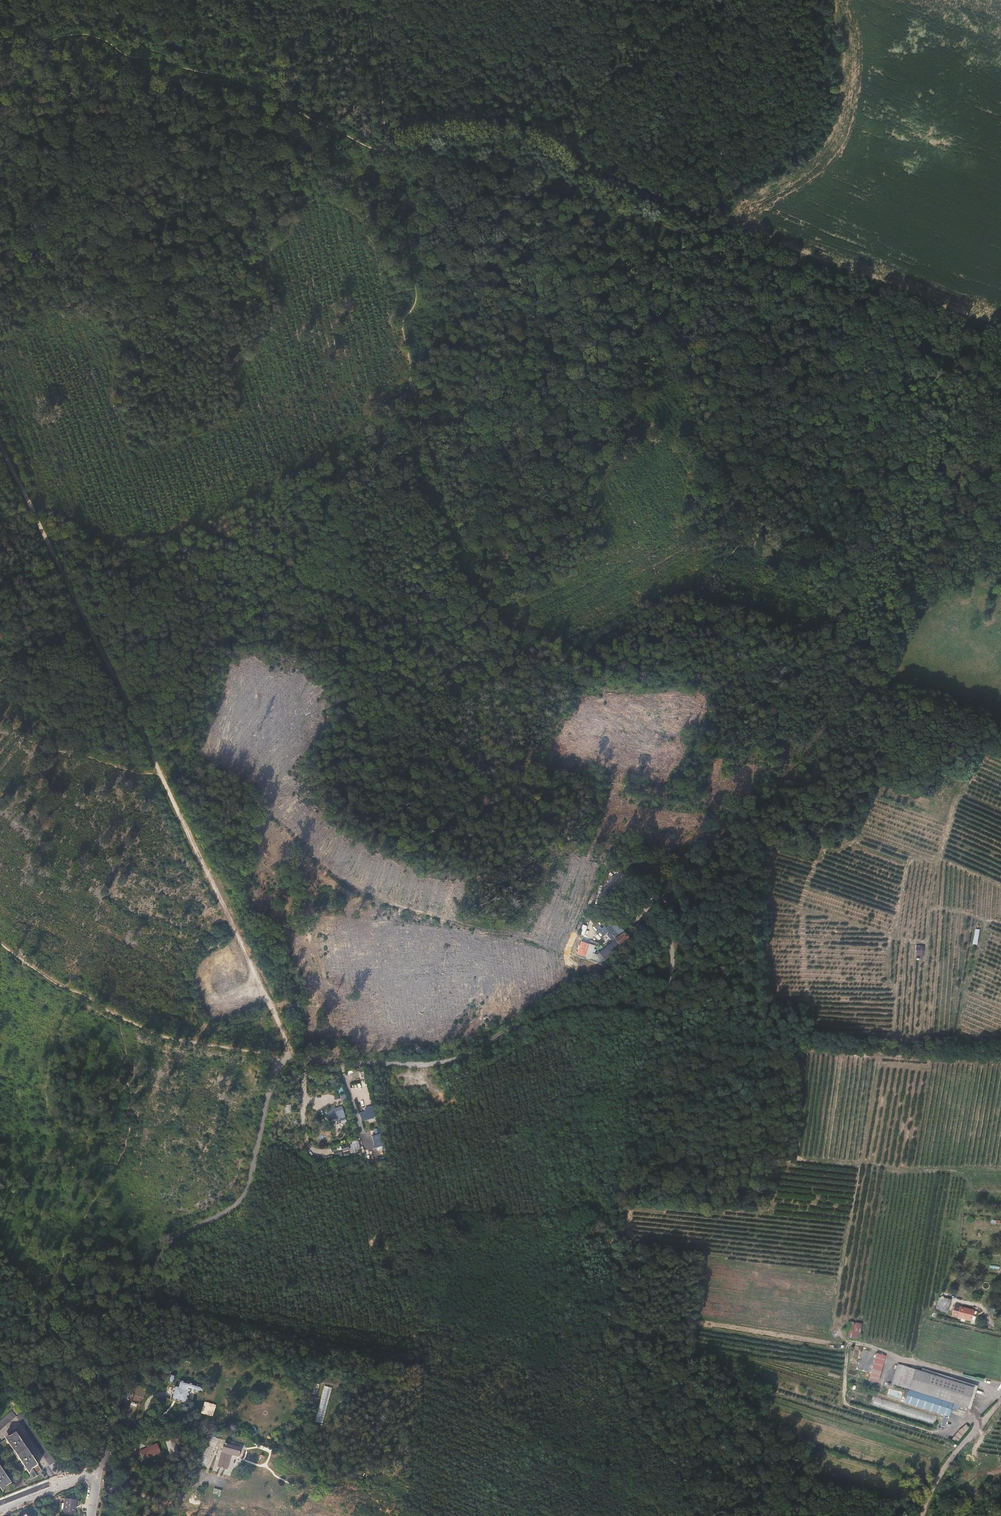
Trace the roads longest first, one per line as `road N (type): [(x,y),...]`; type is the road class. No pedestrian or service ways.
road 1 (track): [(0,16),(37,39),(105,41),(126,58),(276,96),(387,152)]
road 2 (track): [(156,766),(0,445)]
road 3 (track): [(387,152),(491,152),(697,236)]
road 4 (track): [(289,1058),(156,766)]
road 5 (track): [(289,1058),(150,1034),(0,938)]
road 6 (track): [(697,236),(983,339)]
road 7 (track): [(387,152),(363,0)]
road 8 (track): [(1000,727),(872,692),(865,683)]
road 9 (track): [(922,1515),(938,1476),(1000,1400)]
road 10 (residential): [(0,1510),(89,1478),(91,1515)]

